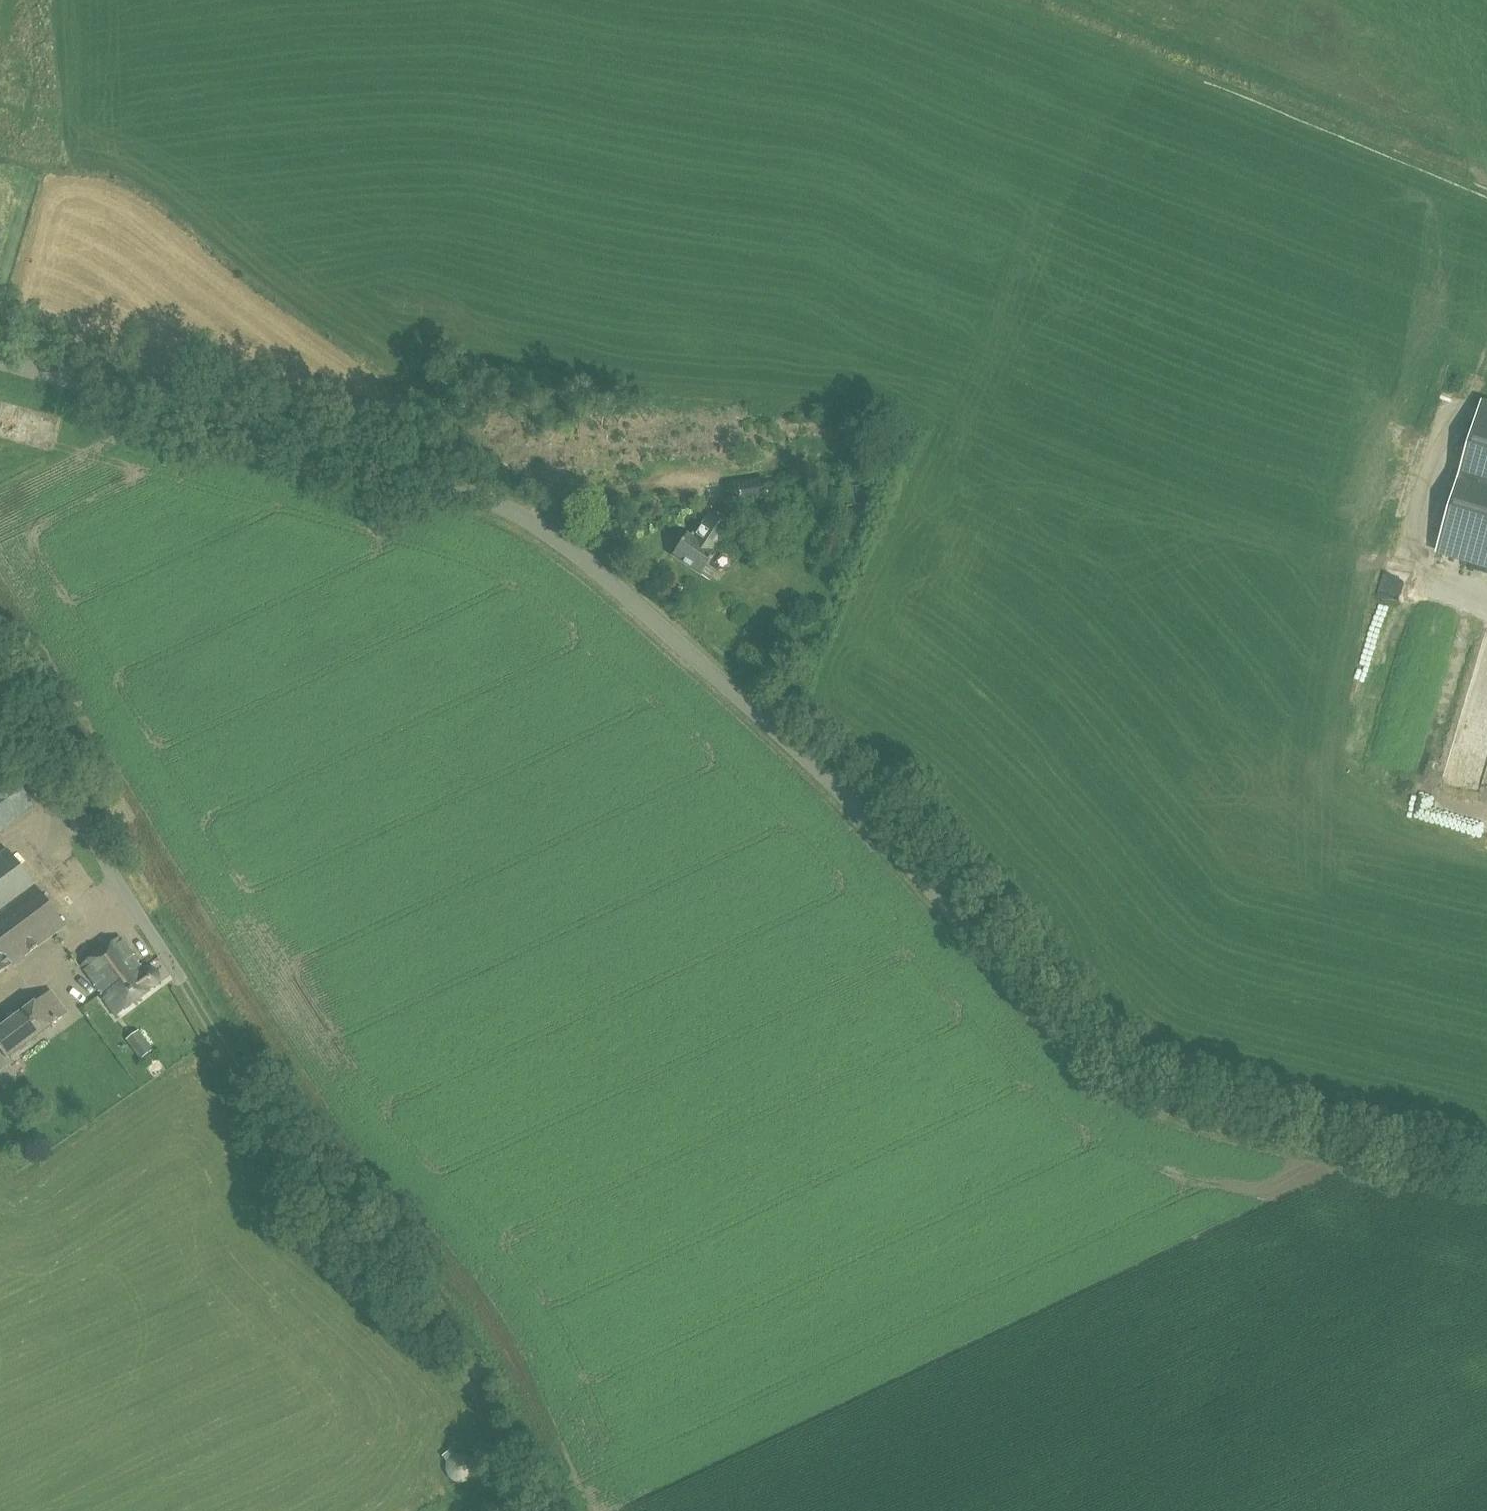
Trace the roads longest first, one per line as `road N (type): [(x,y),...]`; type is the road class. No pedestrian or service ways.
road 1 (unclassified): [(1486,1190),(1201,1119),(1126,1084),(1090,1059),(841,789),(600,574),(531,526),(429,488),(0,363)]

